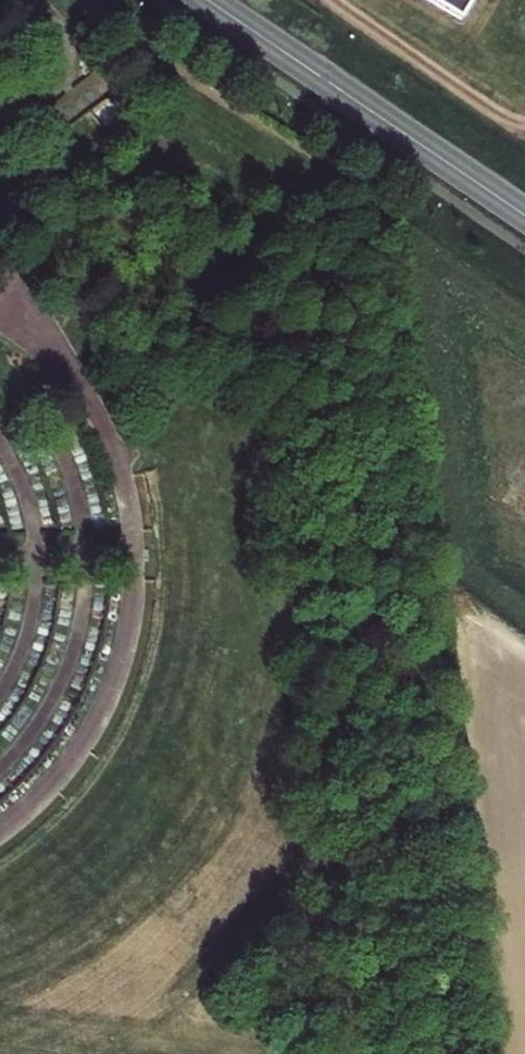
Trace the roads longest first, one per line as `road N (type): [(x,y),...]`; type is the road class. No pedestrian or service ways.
road 1 (tertiary): [(209,0),(524,216)]

